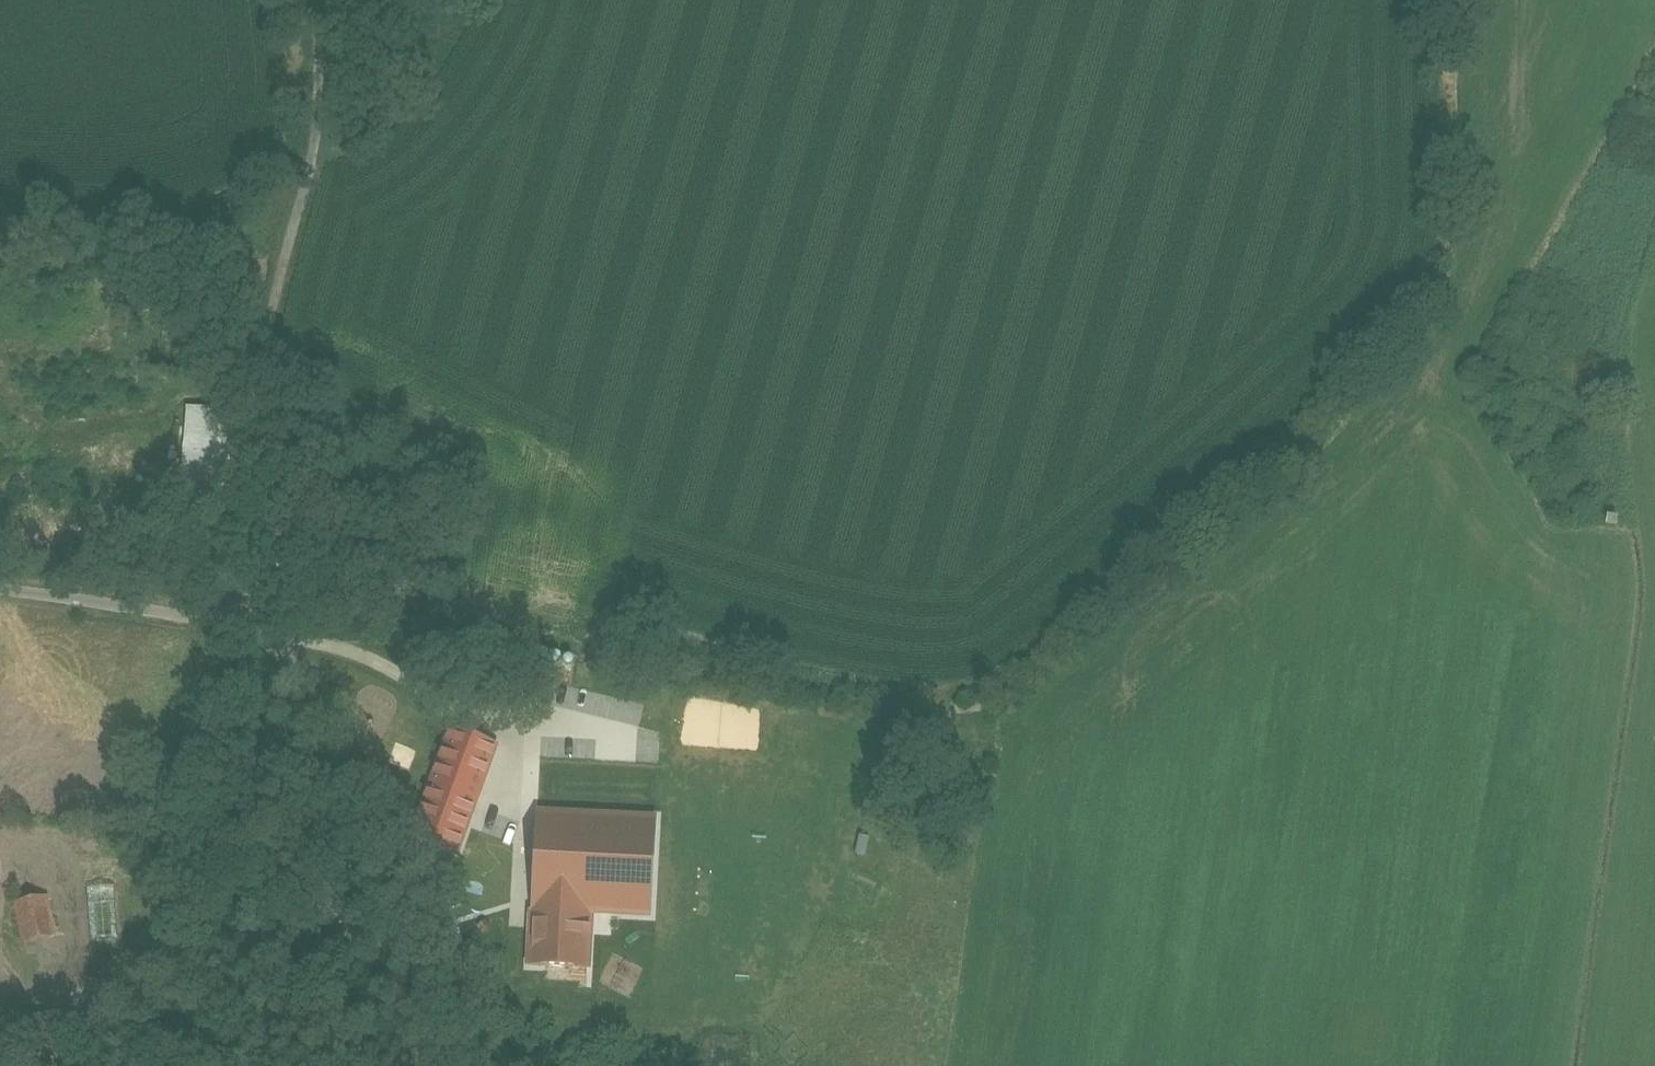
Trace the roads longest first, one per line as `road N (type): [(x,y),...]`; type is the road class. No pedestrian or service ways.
road 1 (unclassified): [(0,571),(226,605)]

